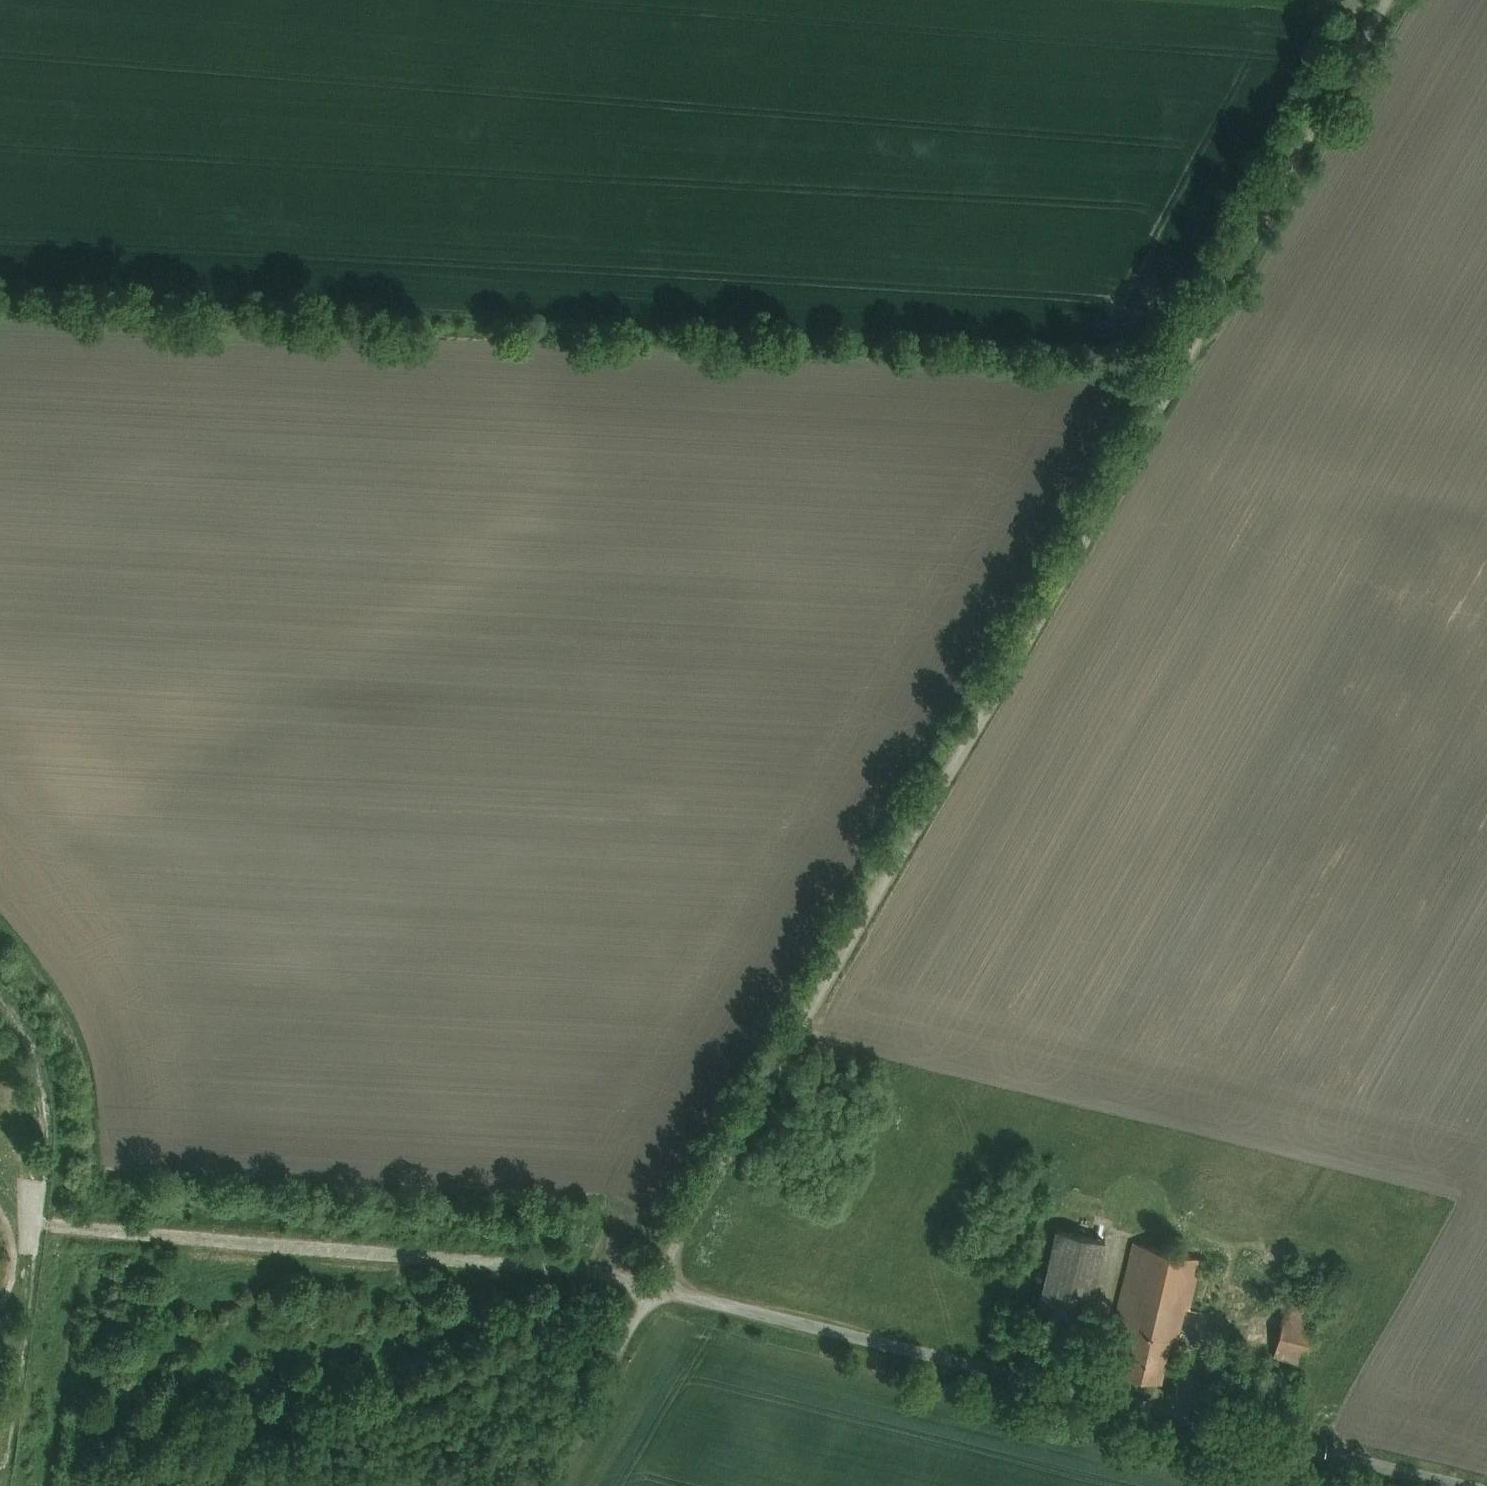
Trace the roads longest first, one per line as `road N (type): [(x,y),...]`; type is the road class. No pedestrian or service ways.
road 1 (track): [(1389,0),(655,1286)]
road 2 (residential): [(1463,1485),(655,1286)]
road 3 (track): [(655,1286),(51,1224)]
road 4 (track): [(655,1286),(544,1485)]

